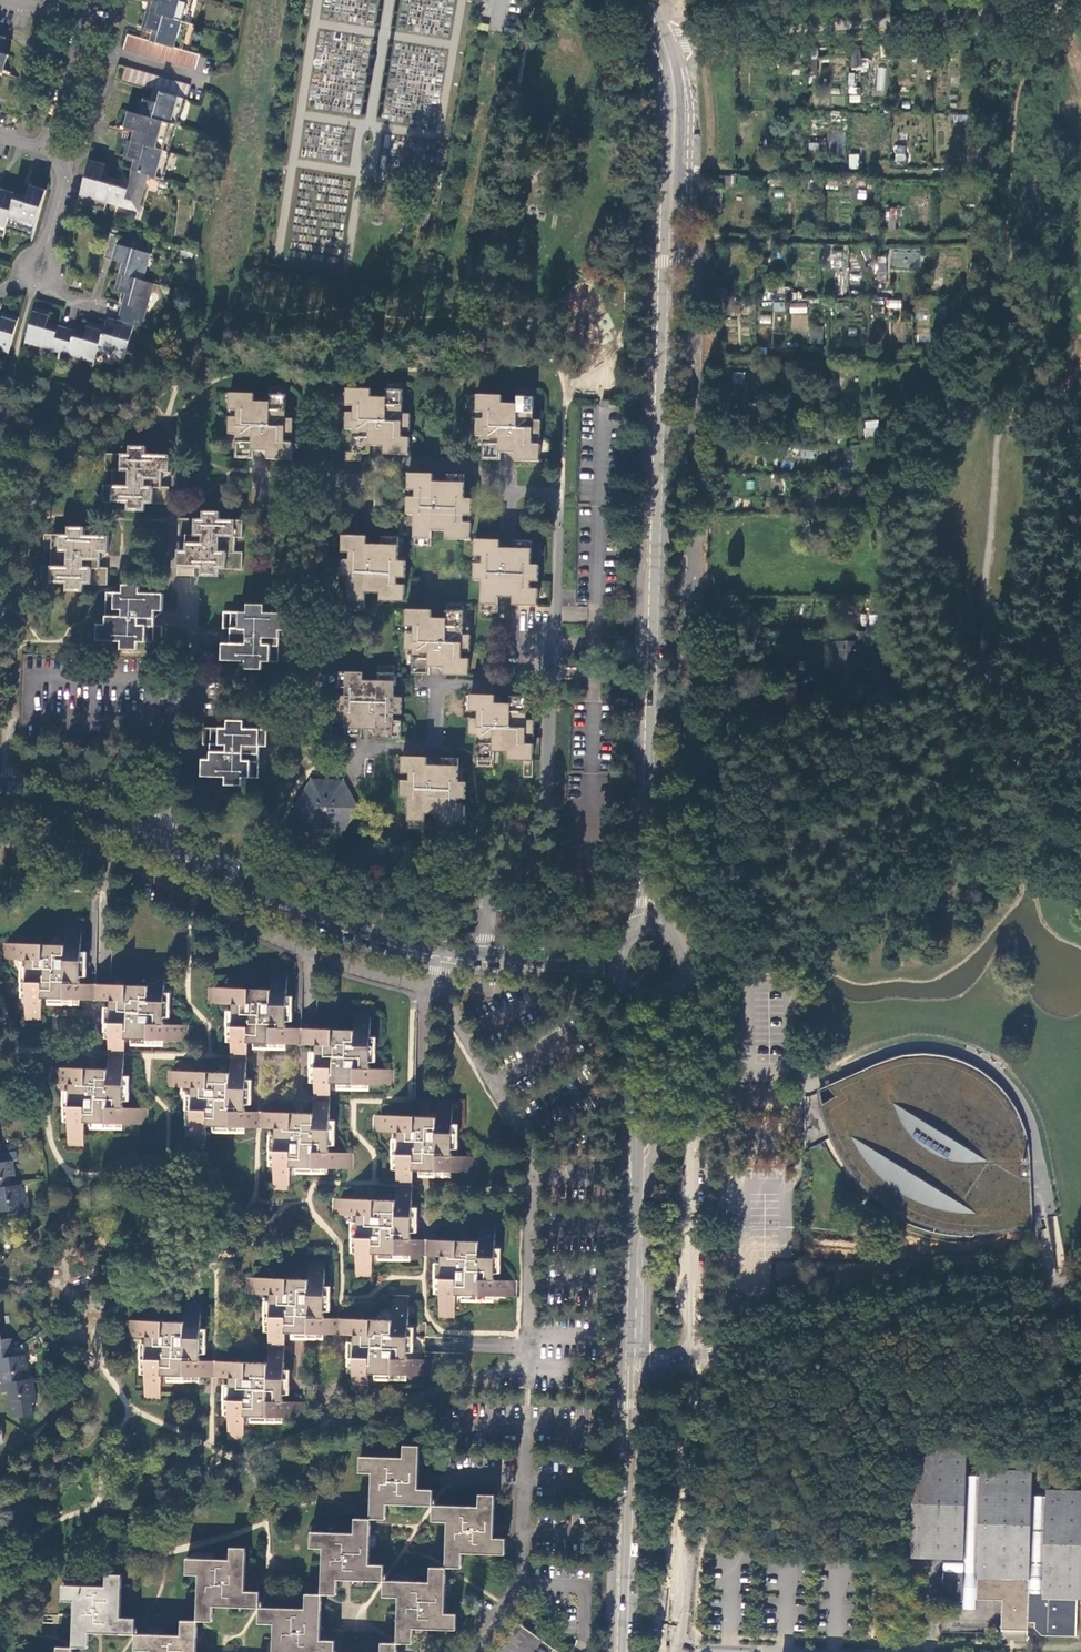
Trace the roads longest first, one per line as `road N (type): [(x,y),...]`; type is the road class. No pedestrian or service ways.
road 1 (tertiary): [(652,826),(682,108),(667,40)]
road 2 (residential): [(551,689),(559,494),(509,492),(468,465),(378,463),(377,480),(263,475)]
road 3 (residential): [(439,986),(312,953),(134,868),(66,846),(47,797)]
road 4 (unclassified): [(636,1367),(978,1300),(1080,1304)]
road 5 (unclassified): [(1080,3),(667,40)]
road 6 (residential): [(530,1371),(536,1152),(439,986)]
road 7 (residential): [(159,837),(178,699),(192,684),(191,583),(171,581),(177,478)]
road 8 (tertiary): [(444,950),(371,936),(159,837)]
road 9 (track): [(678,171),(976,177)]
road 10 (residential): [(354,773),(355,746),(434,749),(437,684),(551,689)]
road 11 (tertiary): [(636,1367),(626,1651)]
road 12 (residential): [(489,955),(489,885),(547,800),(551,689)]
road 13 (track): [(975,241),(699,238)]
road 14 (residential): [(84,0),(52,138),(64,185),(46,254)]
road 15 (track): [(682,38),(708,46),(937,39)]
road 16 (residential): [(476,1651),(521,1583),(526,1425)]
road 17 (track): [(699,361),(936,357)]
road 18 (tertiary): [(642,1205),(669,1108),(673,993)]
road 19 (tertiary): [(635,996),(642,1205)]
road 20 (tertiary): [(642,1205),(636,1367)]

